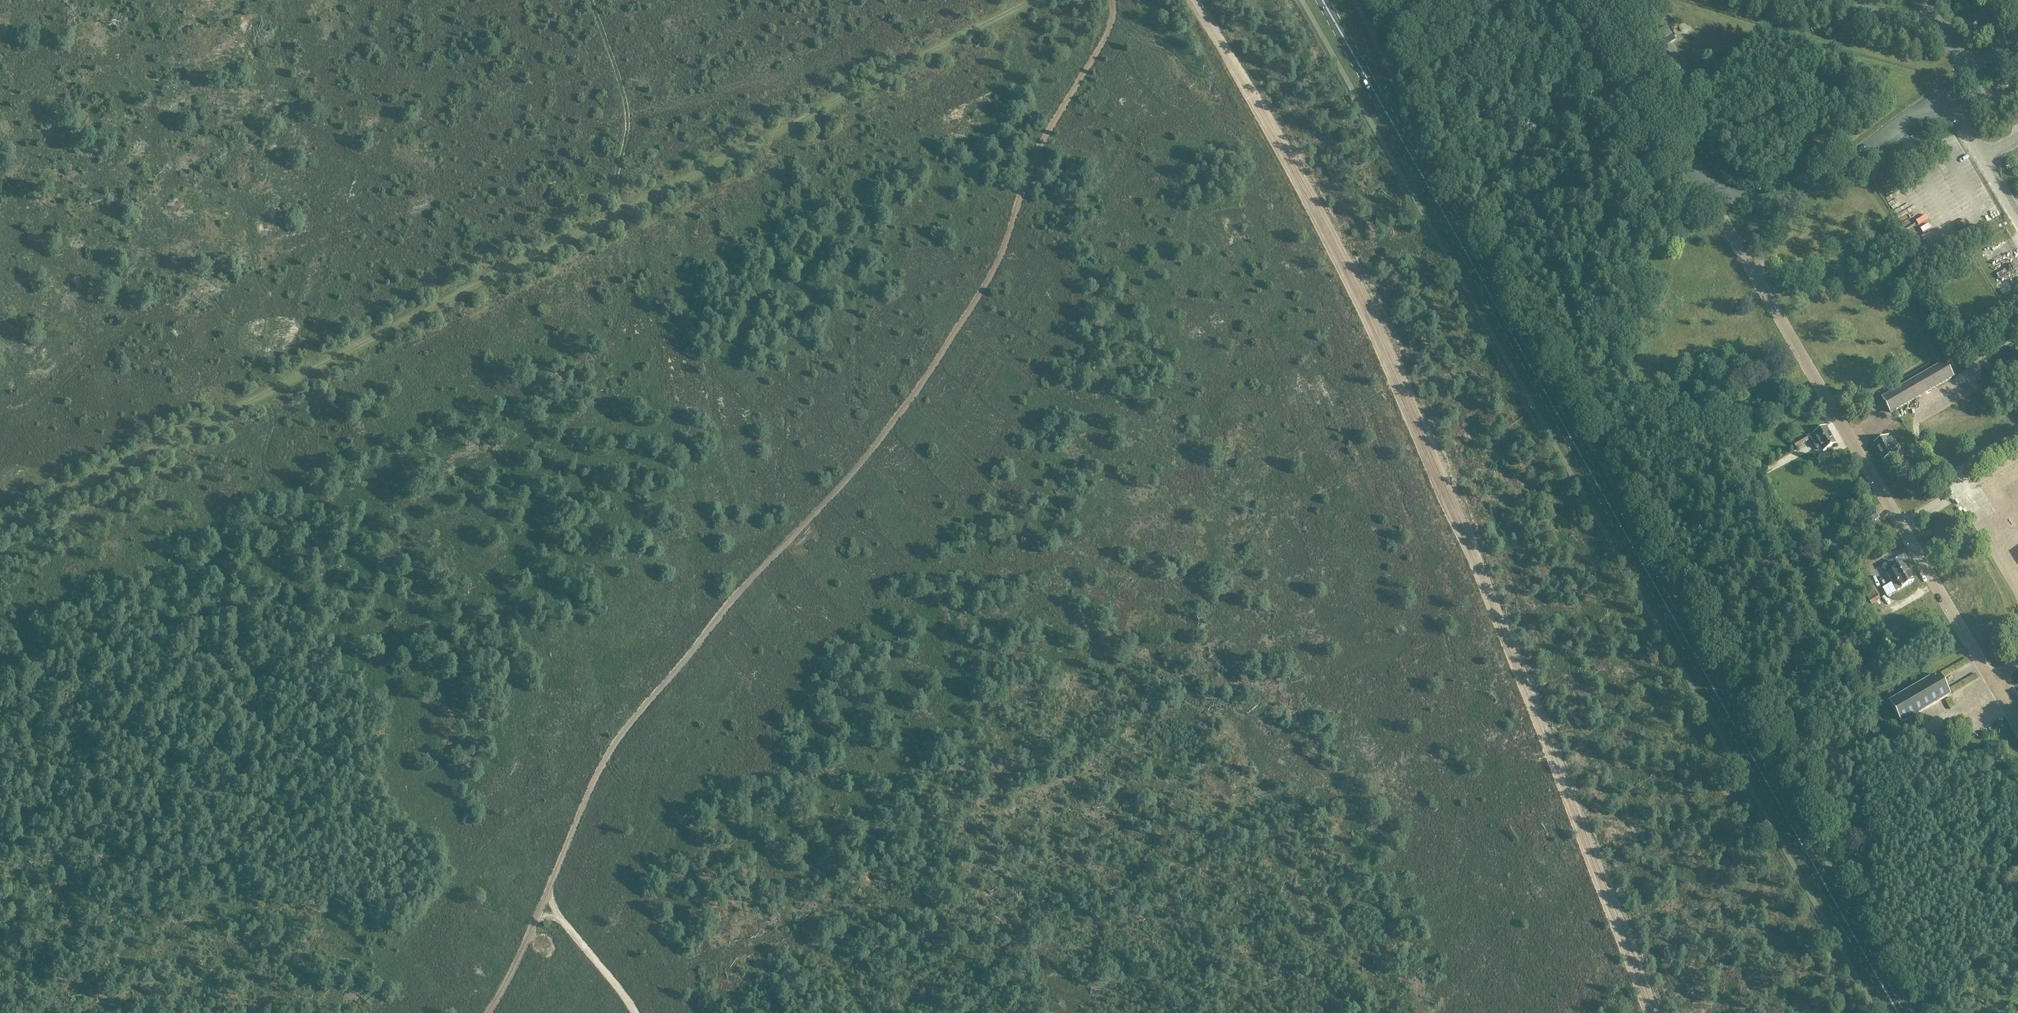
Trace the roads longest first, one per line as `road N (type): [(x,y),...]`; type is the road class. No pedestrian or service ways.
road 1 (primary): [(1897,1012),(1323,0)]
road 2 (track): [(1655,1012),(1413,407),(1249,97),(1188,0)]
road 3 (unclassified): [(2017,725),(1595,0)]

